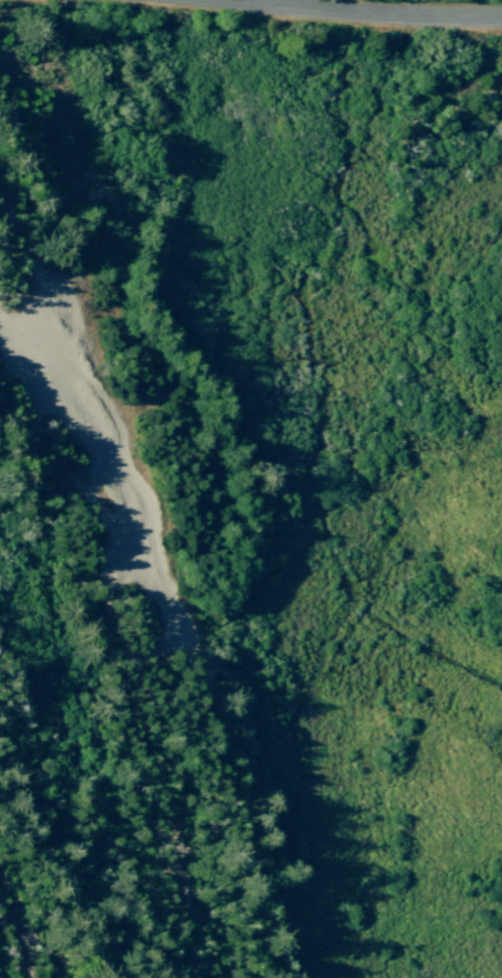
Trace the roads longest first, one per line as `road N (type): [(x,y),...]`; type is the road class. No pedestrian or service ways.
road 1 (residential): [(142,490),(0,181)]
road 2 (residential): [(256,0),(378,18),(501,22)]

